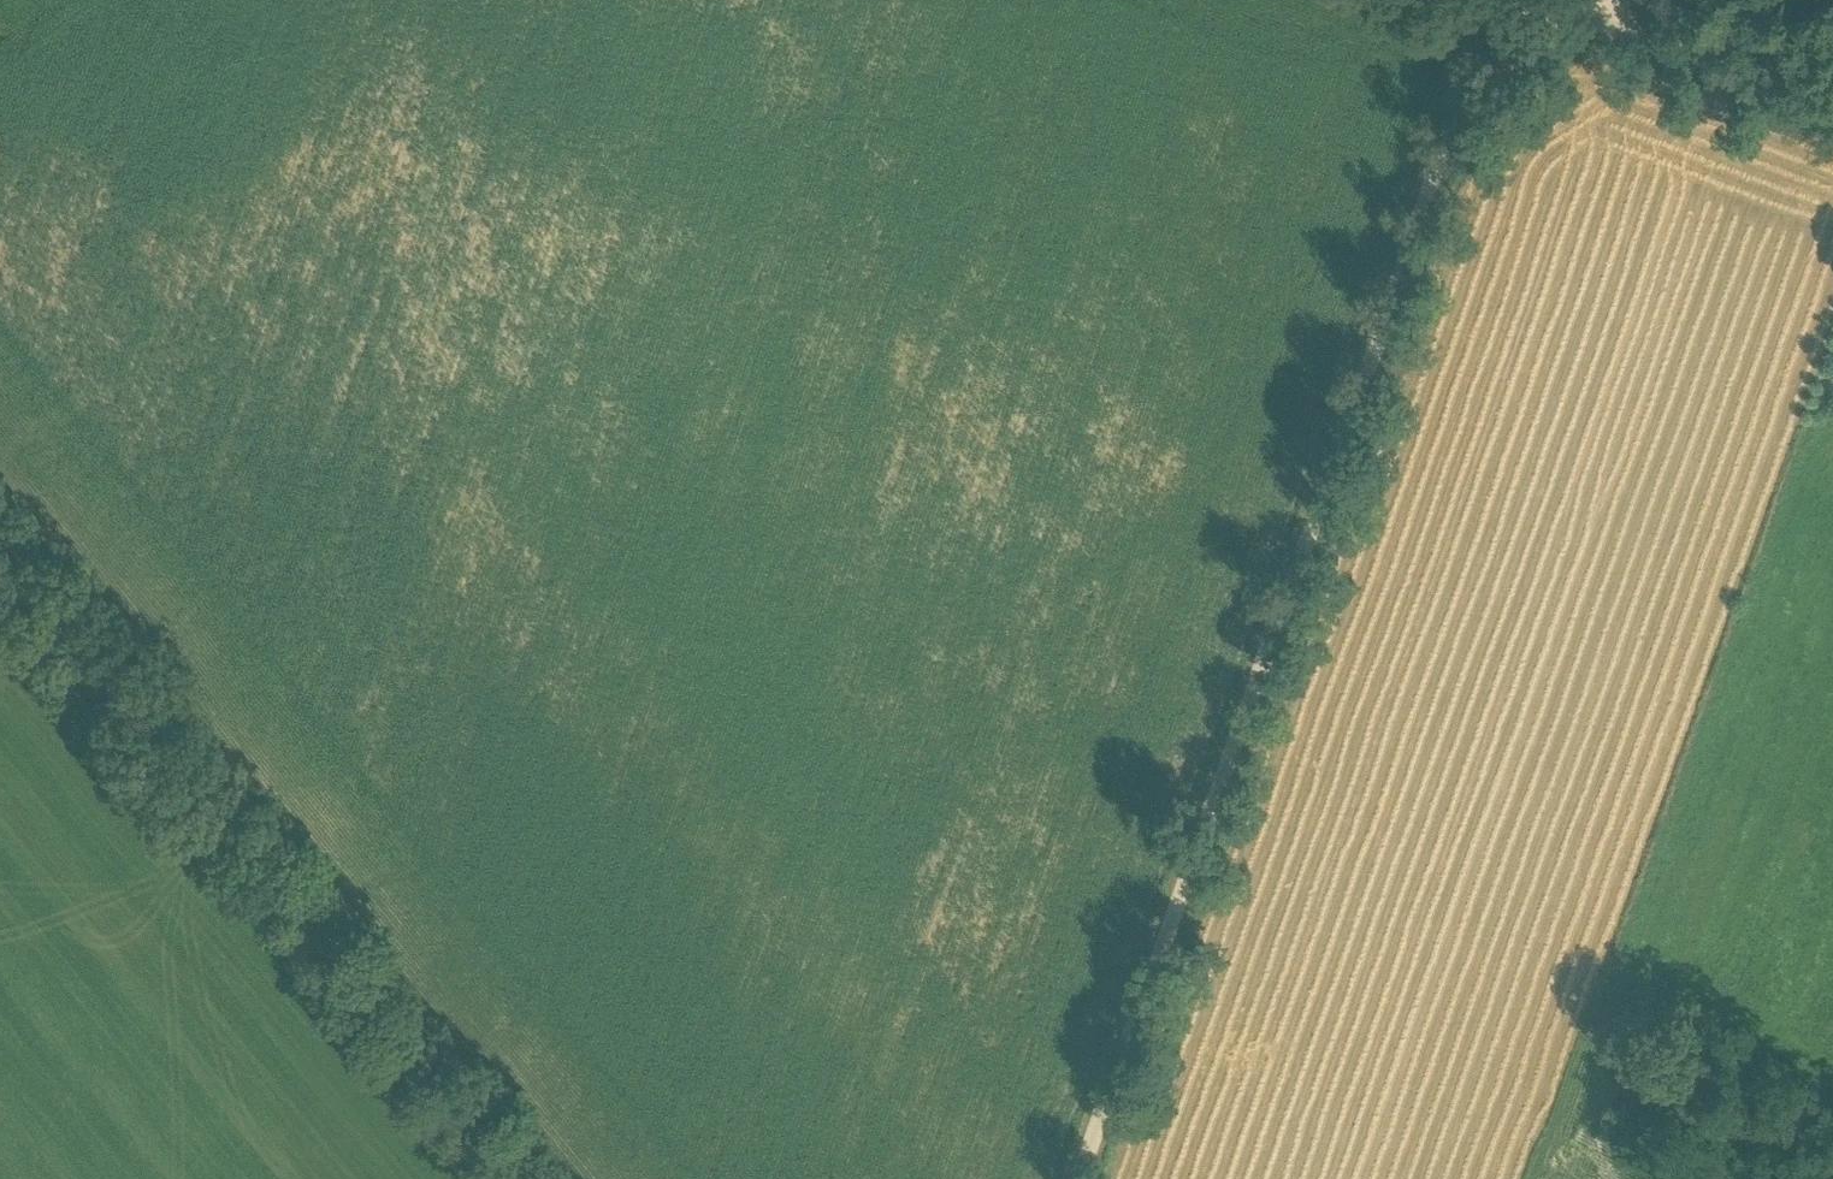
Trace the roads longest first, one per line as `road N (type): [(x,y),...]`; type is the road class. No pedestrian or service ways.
road 1 (track): [(1081,1178),(1455,122),(1487,82),(1579,20)]
road 2 (unclassified): [(525,1178),(0,526)]
road 3 (unclassified): [(1832,109),(1524,0)]

